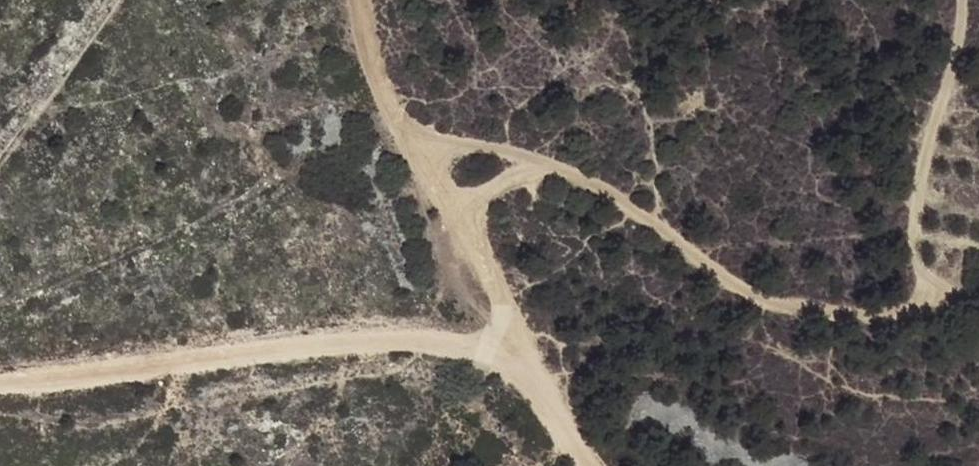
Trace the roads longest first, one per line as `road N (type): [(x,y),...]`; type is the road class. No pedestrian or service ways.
road 1 (track): [(505,350),(469,226),(492,188),(568,170),(693,257),(864,320),(978,336)]
road 2 (track): [(600,465),(576,426),(505,350),(408,337),(232,348),(0,382)]
road 3 (track): [(469,226),(403,131),(365,0)]

